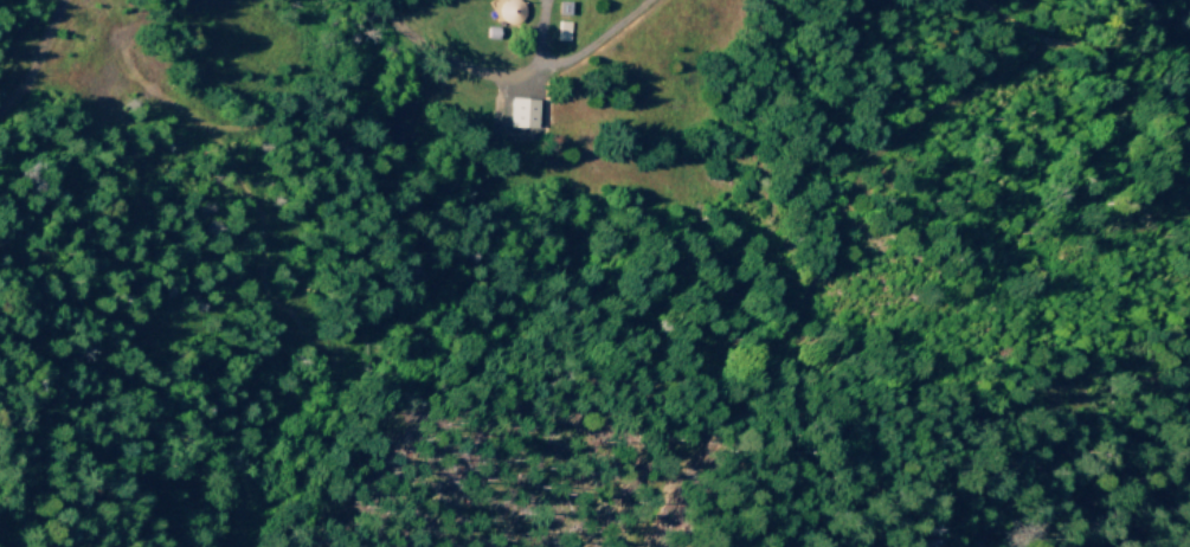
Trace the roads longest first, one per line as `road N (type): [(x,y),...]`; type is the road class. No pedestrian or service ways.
road 1 (track): [(643,546),(894,148),(946,103),(1017,63),(1057,51),(1189,53)]
road 2 (track): [(568,64),(502,81),(472,73),(406,34),(373,0)]
road 3 (track): [(58,0),(0,111)]

